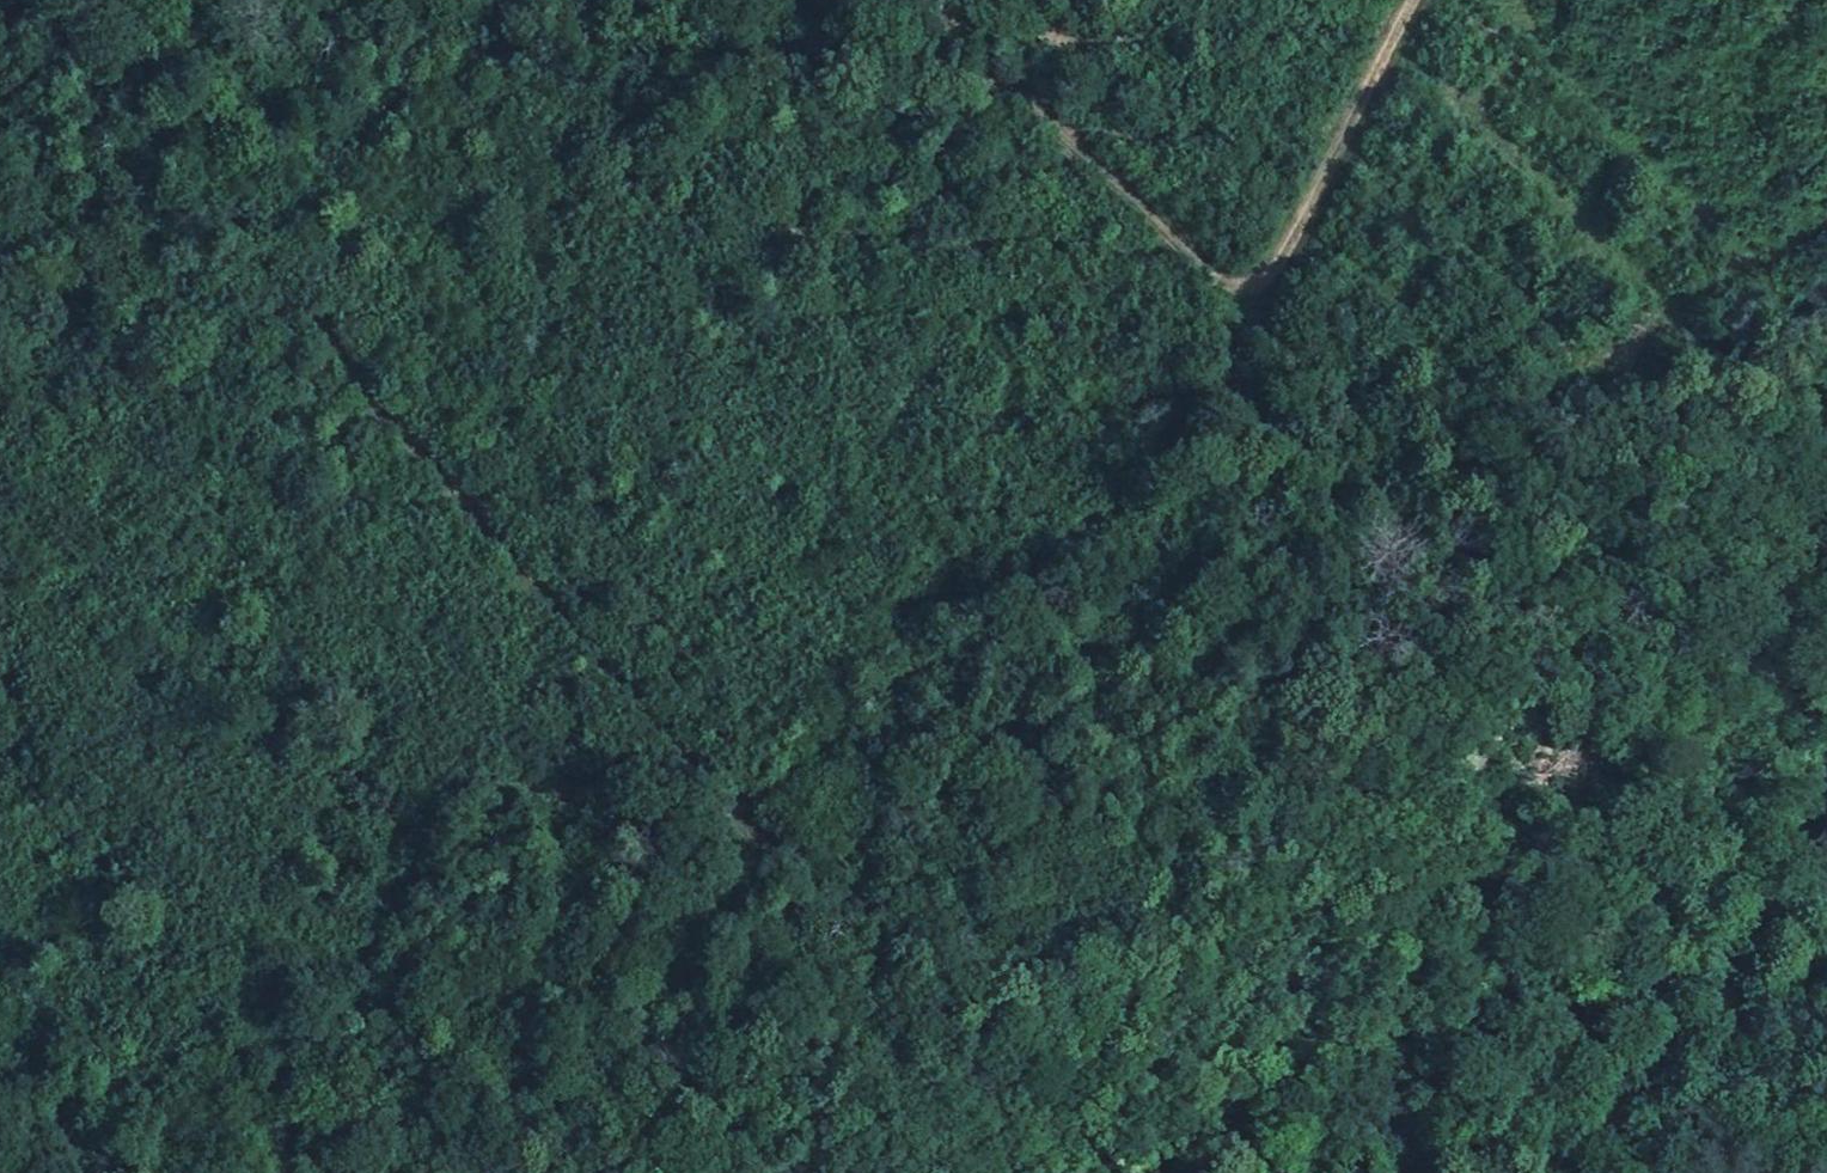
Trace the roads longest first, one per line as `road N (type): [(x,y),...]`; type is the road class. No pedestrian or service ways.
road 1 (track): [(928,0),(996,75),(1256,303)]
road 2 (track): [(1256,303),(1436,0)]

